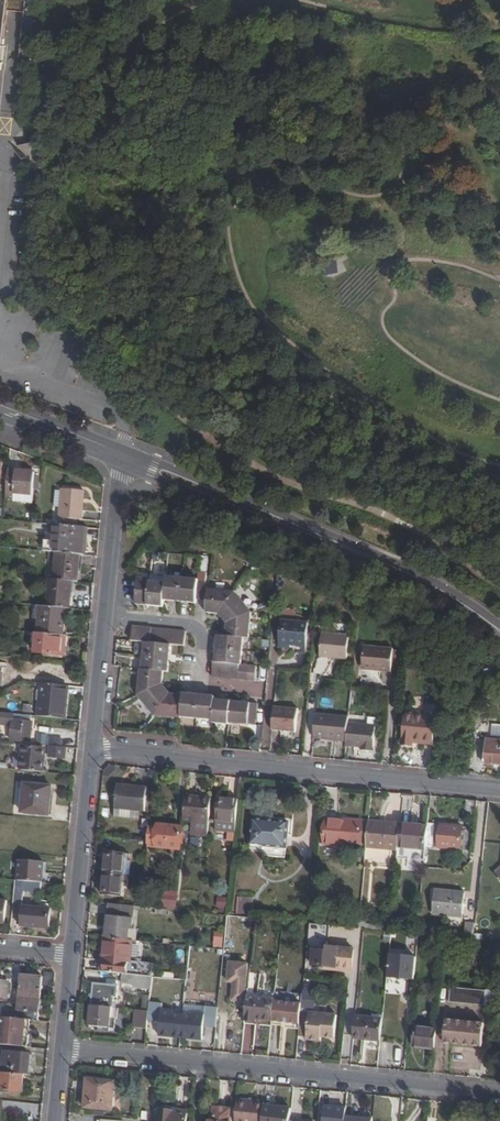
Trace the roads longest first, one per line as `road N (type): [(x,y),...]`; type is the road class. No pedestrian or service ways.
road 1 (residential): [(499,1092),(62,1049)]
road 2 (secondary): [(120,463),(392,575),(499,642)]
road 3 (secondary): [(499,627),(391,561),(120,449)]
road 4 (residential): [(499,790),(91,749)]
road 5 (residential): [(72,955),(91,749)]
road 6 (residential): [(105,616),(120,463)]
road 7 (residential): [(199,683),(203,636),(191,625),(105,616)]
road 8 (residential): [(91,749),(105,616)]
road 9 (secondary): [(120,449),(0,401)]
road 10 (secondary): [(0,417),(120,463)]

